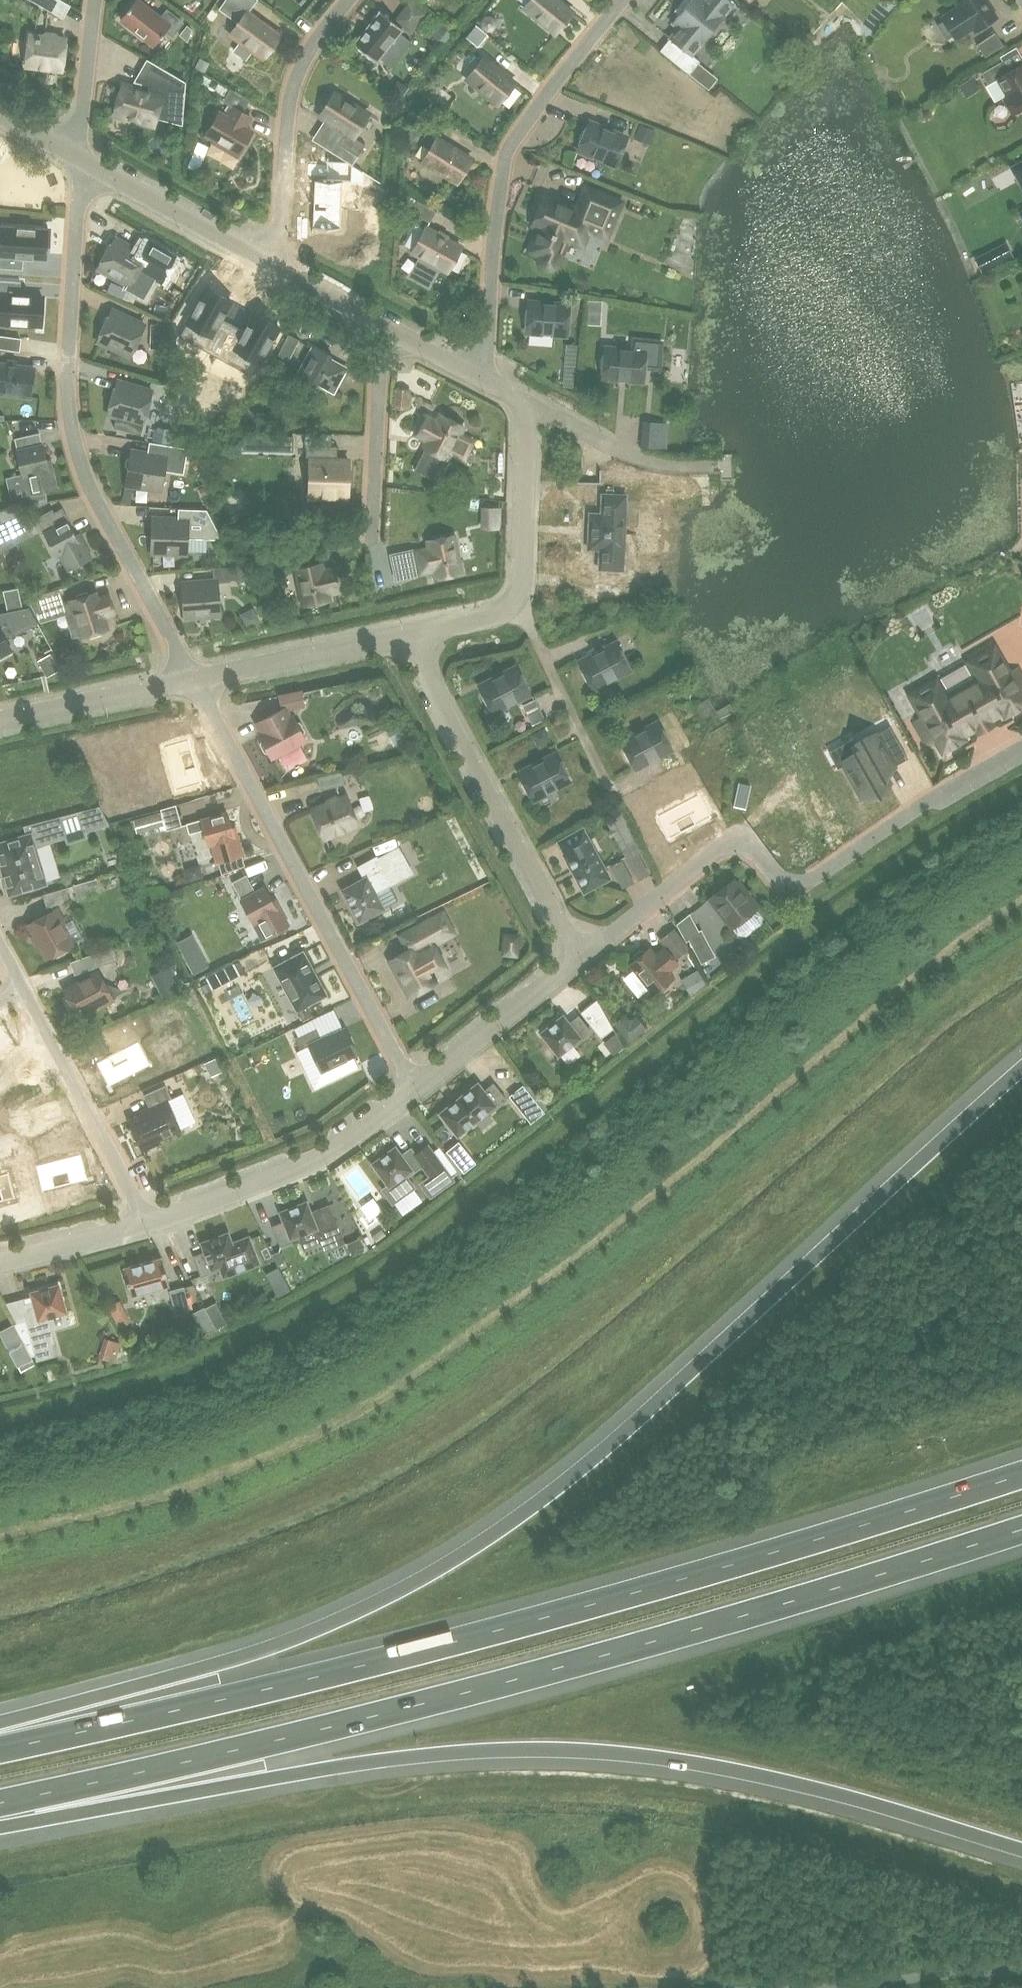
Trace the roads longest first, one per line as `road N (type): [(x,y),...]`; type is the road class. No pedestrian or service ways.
road 1 (motorway): [(1021,1071),(715,1353),(518,1516),(318,1629),(0,1738)]
road 2 (motorway): [(0,1803),(585,1661),(1021,1527)]
road 3 (motorway): [(1021,1473),(553,1617),(0,1748)]
road 4 (motorway): [(0,1812),(357,1763),(601,1750),(806,1785),(1021,1851)]
road 5 (residential): [(77,154),(69,416),(102,514),(191,679)]
road 6 (residential): [(1021,748),(799,887),(741,843),(717,848),(577,949)]
road 7 (residential): [(422,1077),(191,679)]
road 8 (residential): [(474,371),(491,323),(513,140),(620,0)]
road 9 (residential): [(577,949),(408,633)]
road 10 (residential): [(422,1077),(333,1152),(147,1224)]
road 11 (residential): [(408,633),(497,615),(513,601),(534,405)]
road 12 (residential): [(351,0),(314,46),(291,100),(277,267)]
road 13 (residential): [(24,989),(147,1224)]
road 14 (residential): [(277,267),(77,154)]
road 15 (residential): [(191,679),(408,633)]
road 16 (residential): [(374,538),(379,365),(391,331)]
road 17 (residential): [(577,949),(422,1077)]
road 18 (residential): [(0,713),(191,679)]
road 19 (residential): [(680,467),(647,464),(534,405)]
road 20 (residential): [(96,0),(77,154)]
road 21 (residential): [(147,1224),(0,1259)]
road 22 (residential): [(391,331),(277,267)]

